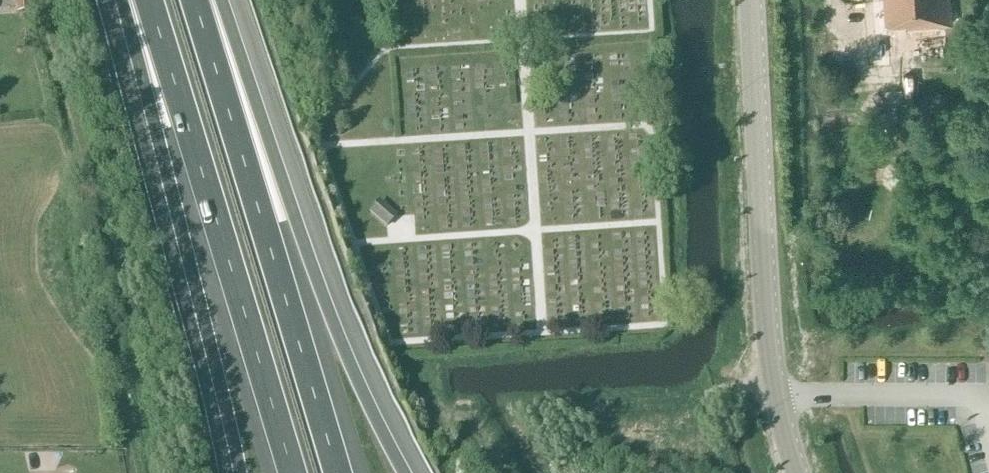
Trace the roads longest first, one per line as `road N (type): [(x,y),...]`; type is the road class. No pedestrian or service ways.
road 1 (motorway): [(407,472),(323,279),(228,0)]
road 2 (motorway): [(339,472),(198,0)]
road 3 (motorway): [(143,0),(281,472)]
road 4 (motorway): [(117,0),(239,472)]
road 5 (tertiary): [(797,472),(765,296),(752,0)]

